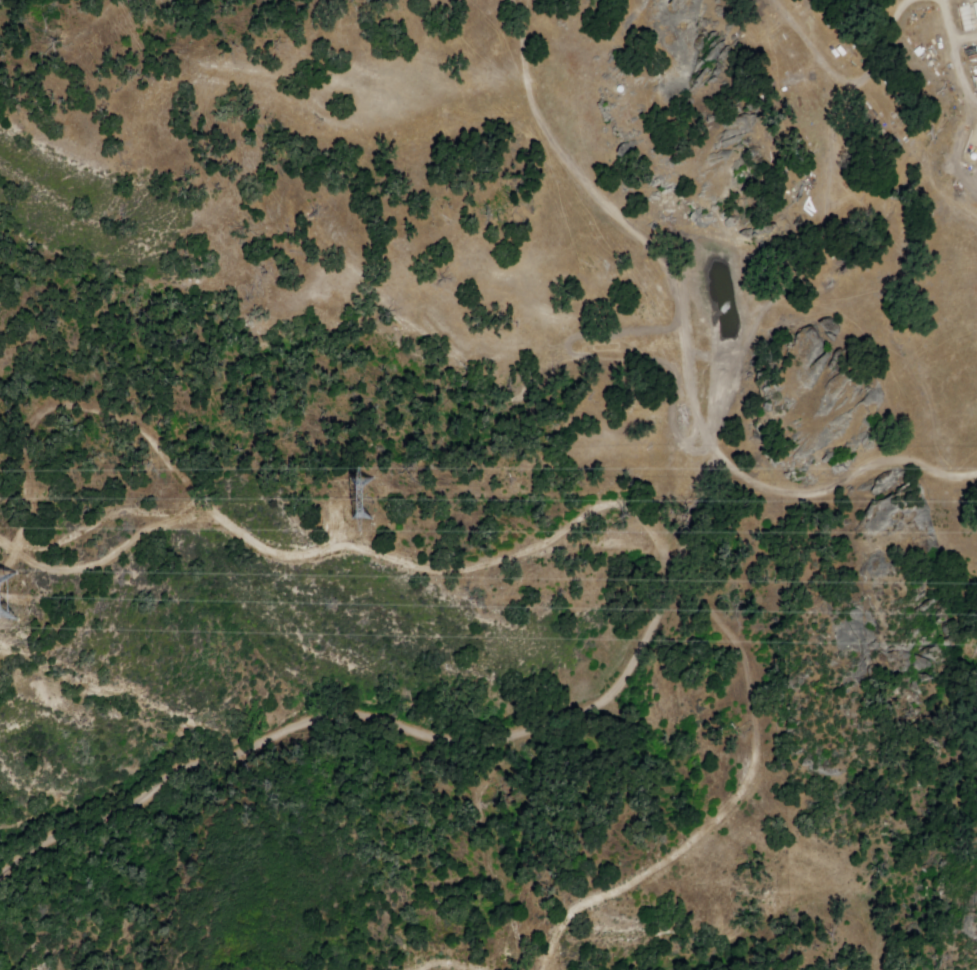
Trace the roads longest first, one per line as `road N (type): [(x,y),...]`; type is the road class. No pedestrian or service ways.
road 1 (residential): [(0,865),(180,765),(346,705),(373,705),(431,738),(485,744),(539,723),(606,676),(649,583),(673,482)]
road 2 (residential): [(673,482),(802,489),(876,454),(930,472),(967,468)]

